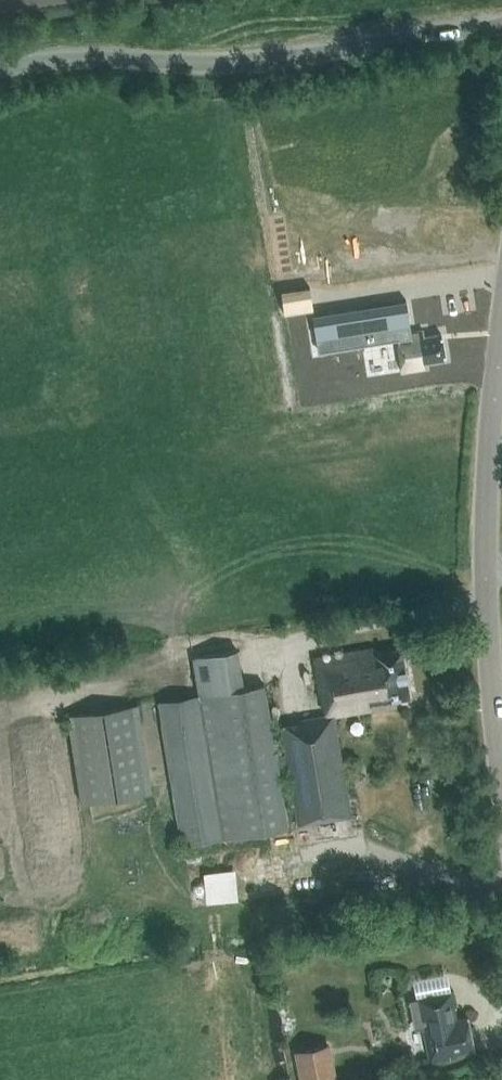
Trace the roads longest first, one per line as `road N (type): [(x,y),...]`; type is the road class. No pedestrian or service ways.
road 1 (tertiary): [(0,63),(75,55),(280,58),(501,24)]
road 2 (tertiary): [(501,818),(484,639),(501,380)]

